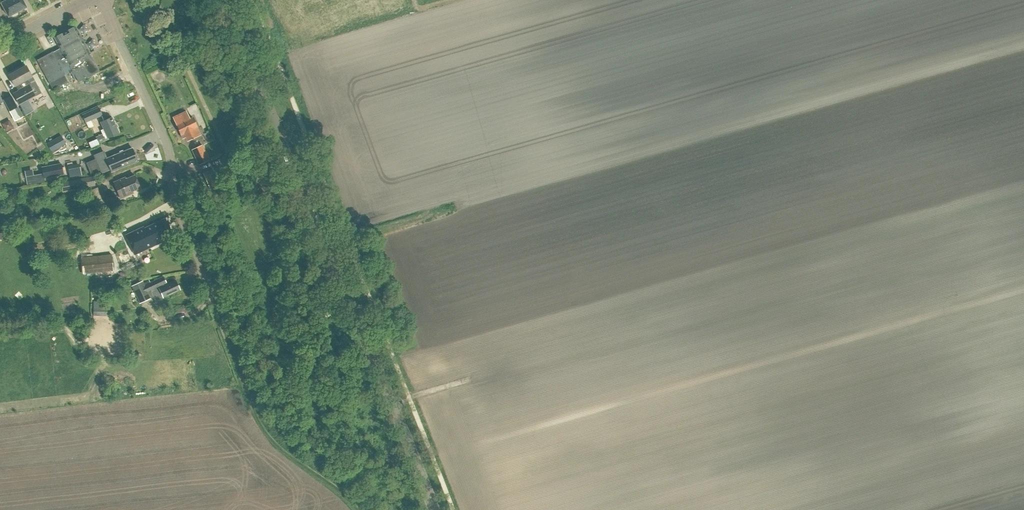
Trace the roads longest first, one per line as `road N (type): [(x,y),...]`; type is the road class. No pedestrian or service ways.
road 1 (tertiary): [(434,509),(223,0)]
road 2 (residential): [(206,280),(175,204),(166,140),(103,0)]
road 3 (track): [(206,280),(262,419),(295,458)]

